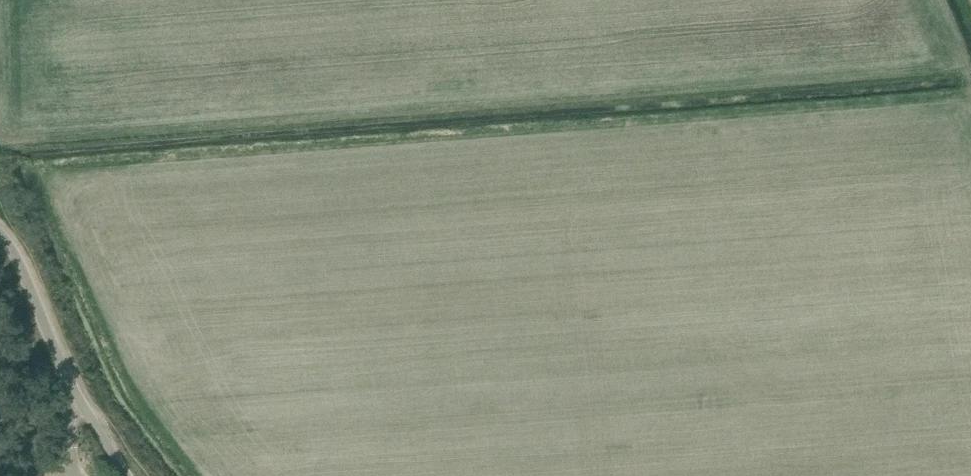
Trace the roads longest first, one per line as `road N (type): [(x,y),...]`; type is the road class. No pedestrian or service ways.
road 1 (unclassified): [(0,231),(73,395),(127,475)]

